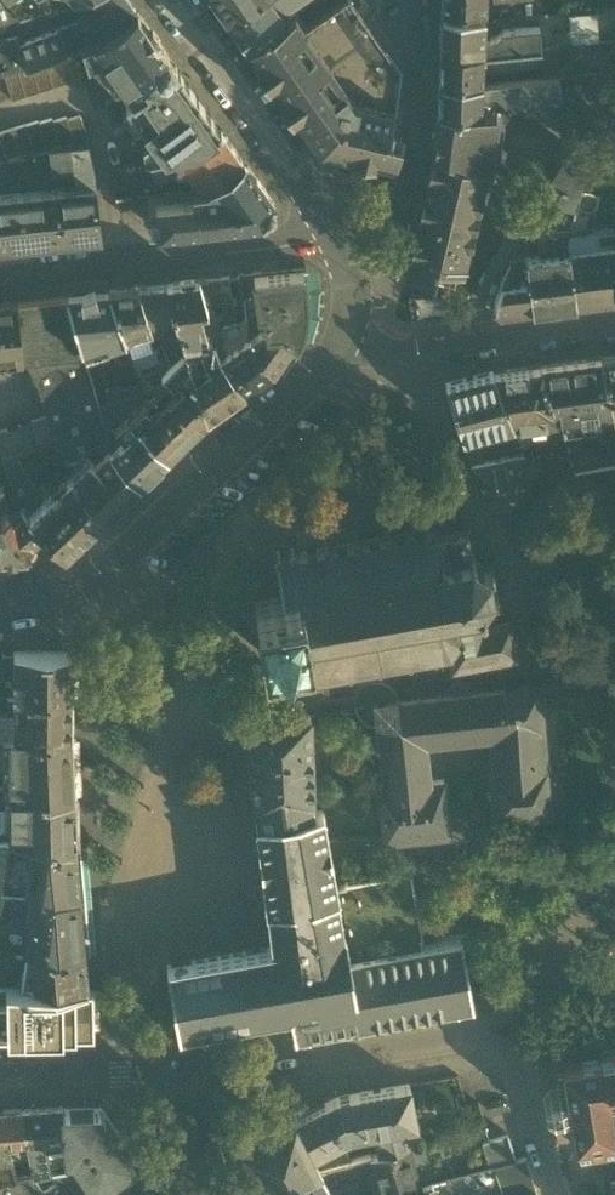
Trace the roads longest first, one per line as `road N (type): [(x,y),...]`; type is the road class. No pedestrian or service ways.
road 1 (residential): [(0,605),(84,593),(351,339)]
road 2 (residential): [(506,1028),(245,1070),(92,1074)]
road 3 (residential): [(331,238),(0,279)]
road 4 (residential): [(331,238),(171,0)]
road 5 (residential): [(351,339),(387,352),(614,323)]
road 6 (residential): [(614,894),(601,898),(506,1028)]
road 7 (residential): [(506,1028),(558,1194)]

